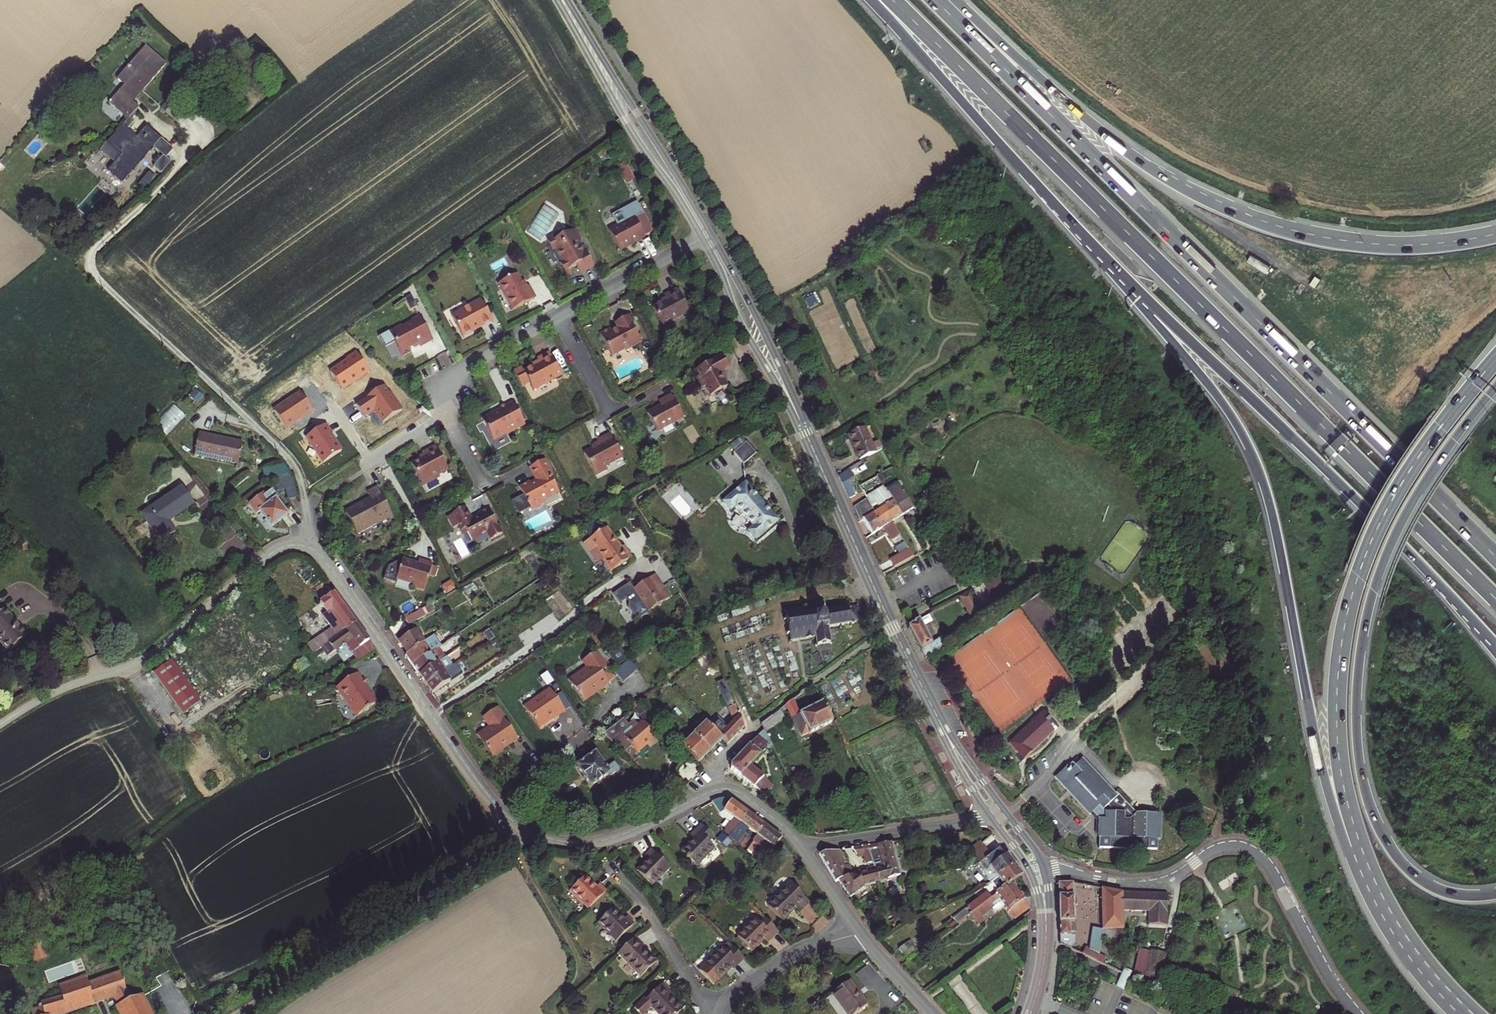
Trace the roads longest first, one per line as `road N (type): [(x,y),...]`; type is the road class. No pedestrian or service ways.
road 1 (motorway): [(891,0),(1495,601)]
road 2 (trunk): [(1071,220),(1210,385),(1252,453),(1274,521),(1330,802),(1372,907),(1414,957)]
road 3 (motorway): [(1495,558),(939,3)]
road 4 (trunk): [(1495,360),(1425,451),(1381,527),(1353,598),(1340,663),(1339,738),(1351,811),(1378,891),(1414,957)]
road 5 (trunk): [(1495,233),(1412,245),(1343,242),(1226,207),(1126,150),(997,39),(939,3)]
road 6 (trunk): [(1495,894),(1443,892),(1390,849),(1363,785),(1356,716),(1363,633),(1384,566),(1436,466),(1495,386)]
road 7 (motorway): [(1071,220),(1474,623)]
road 8 (tertiary): [(930,702),(707,235)]
road 9 (residential): [(1045,871),(1142,885),(1169,879),(1222,848),(1253,852),(1357,1013)]
road 10 (residential): [(0,724),(50,693),(153,654),(279,546),(317,546)]
road 11 (unclassified): [(236,1013),(482,863),(524,828)]
road 12 (motorway): [(873,0),(1071,220)]
road 13 (tertiary): [(707,235),(562,0)]
road 14 (residential): [(432,715),(640,564)]
road 15 (residential): [(719,789),(606,841),(556,841),(524,828)]
road 16 (residential): [(432,715),(317,546)]
road 17 (residential): [(802,846),(988,814)]
road 18 (residential): [(714,1013),(646,907),(609,869)]
road 19 (residential): [(707,235),(559,315)]
road 20 (residential): [(722,1013),(734,993),(785,960),(861,933)]
road 21 (residential): [(559,315),(460,368),(444,406)]
road 22 (tertiary): [(988,814),(1029,868),(1047,927)]
road 23 (tertiary): [(1002,807),(930,702)]
road 24 (tertiary): [(930,702),(988,814)]

